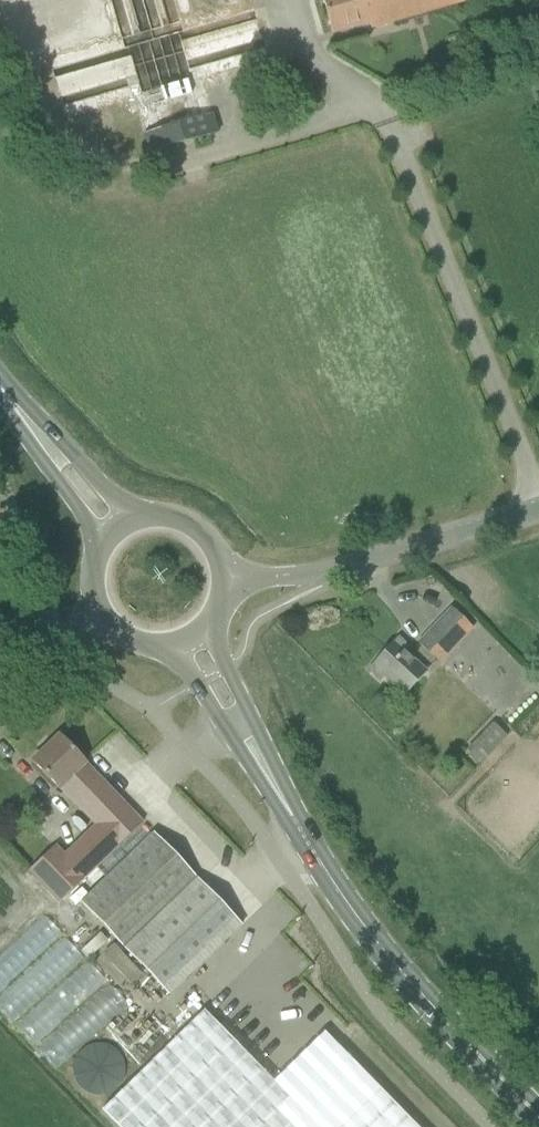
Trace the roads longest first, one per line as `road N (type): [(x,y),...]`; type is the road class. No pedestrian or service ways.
road 1 (secondary): [(538,1117),(401,976),(327,874),(258,756)]
road 2 (unclassified): [(536,516),(322,574),(223,578)]
road 3 (secondary): [(258,756),(210,621)]
road 4 (secondary): [(169,647),(258,756)]
road 5 (secondary): [(145,518),(33,435)]
road 6 (secondary): [(33,435),(98,556)]

